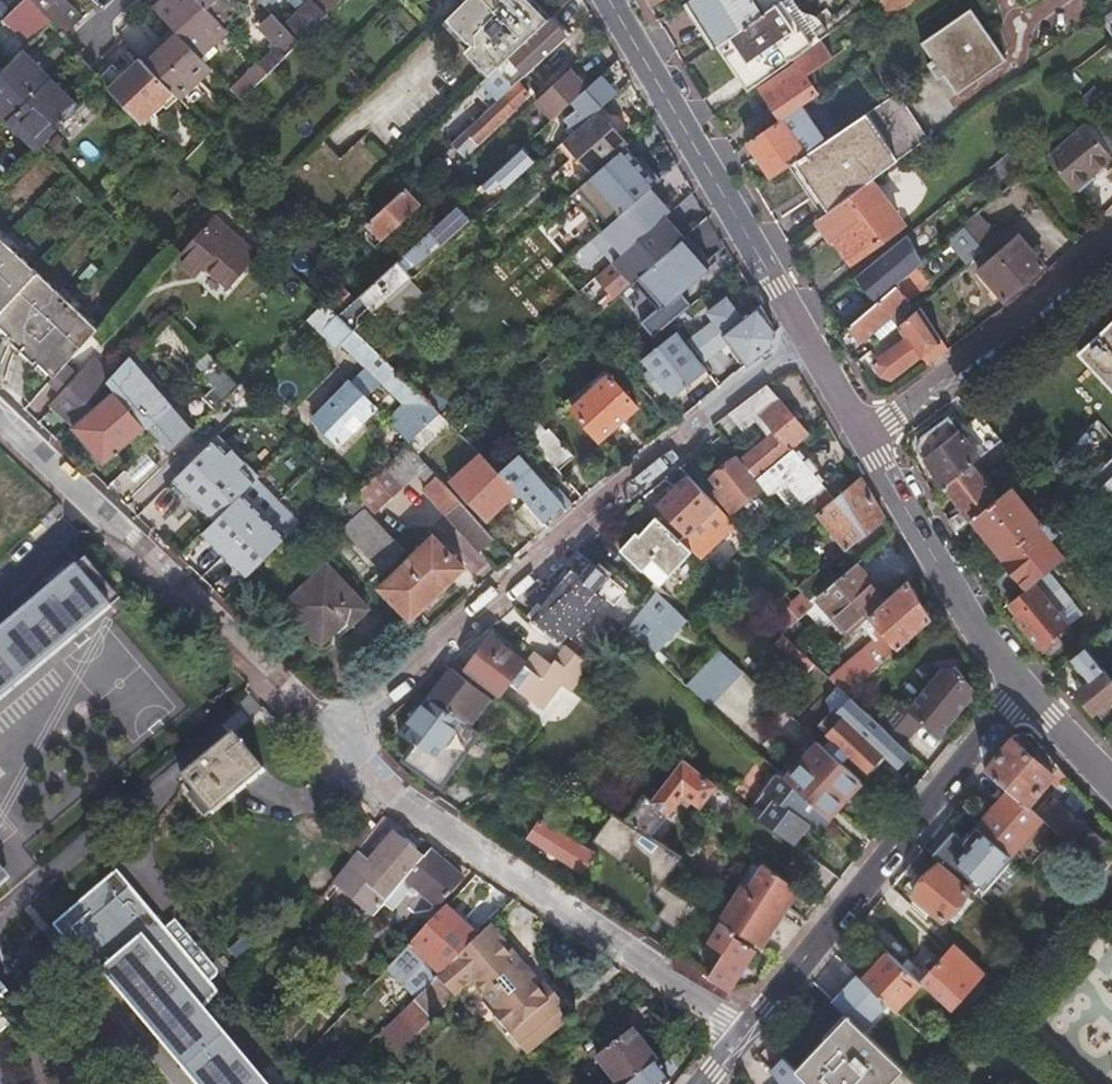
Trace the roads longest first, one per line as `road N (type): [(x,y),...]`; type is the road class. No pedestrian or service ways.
road 1 (residential): [(808,332),(336,731)]
road 2 (residential): [(1028,686),(743,1031)]
road 3 (residential): [(397,797),(743,1031)]
road 4 (residential): [(782,287),(613,0)]
road 5 (residential): [(122,531),(336,731)]
road 6 (residential): [(1111,239),(1043,307),(893,422)]
road 7 (residential): [(1028,686),(969,615),(882,461)]
road 8 (residential): [(0,417),(122,531)]
road 9 (residential): [(869,441),(808,332)]
road 10 (residential): [(1111,775),(1028,686)]

